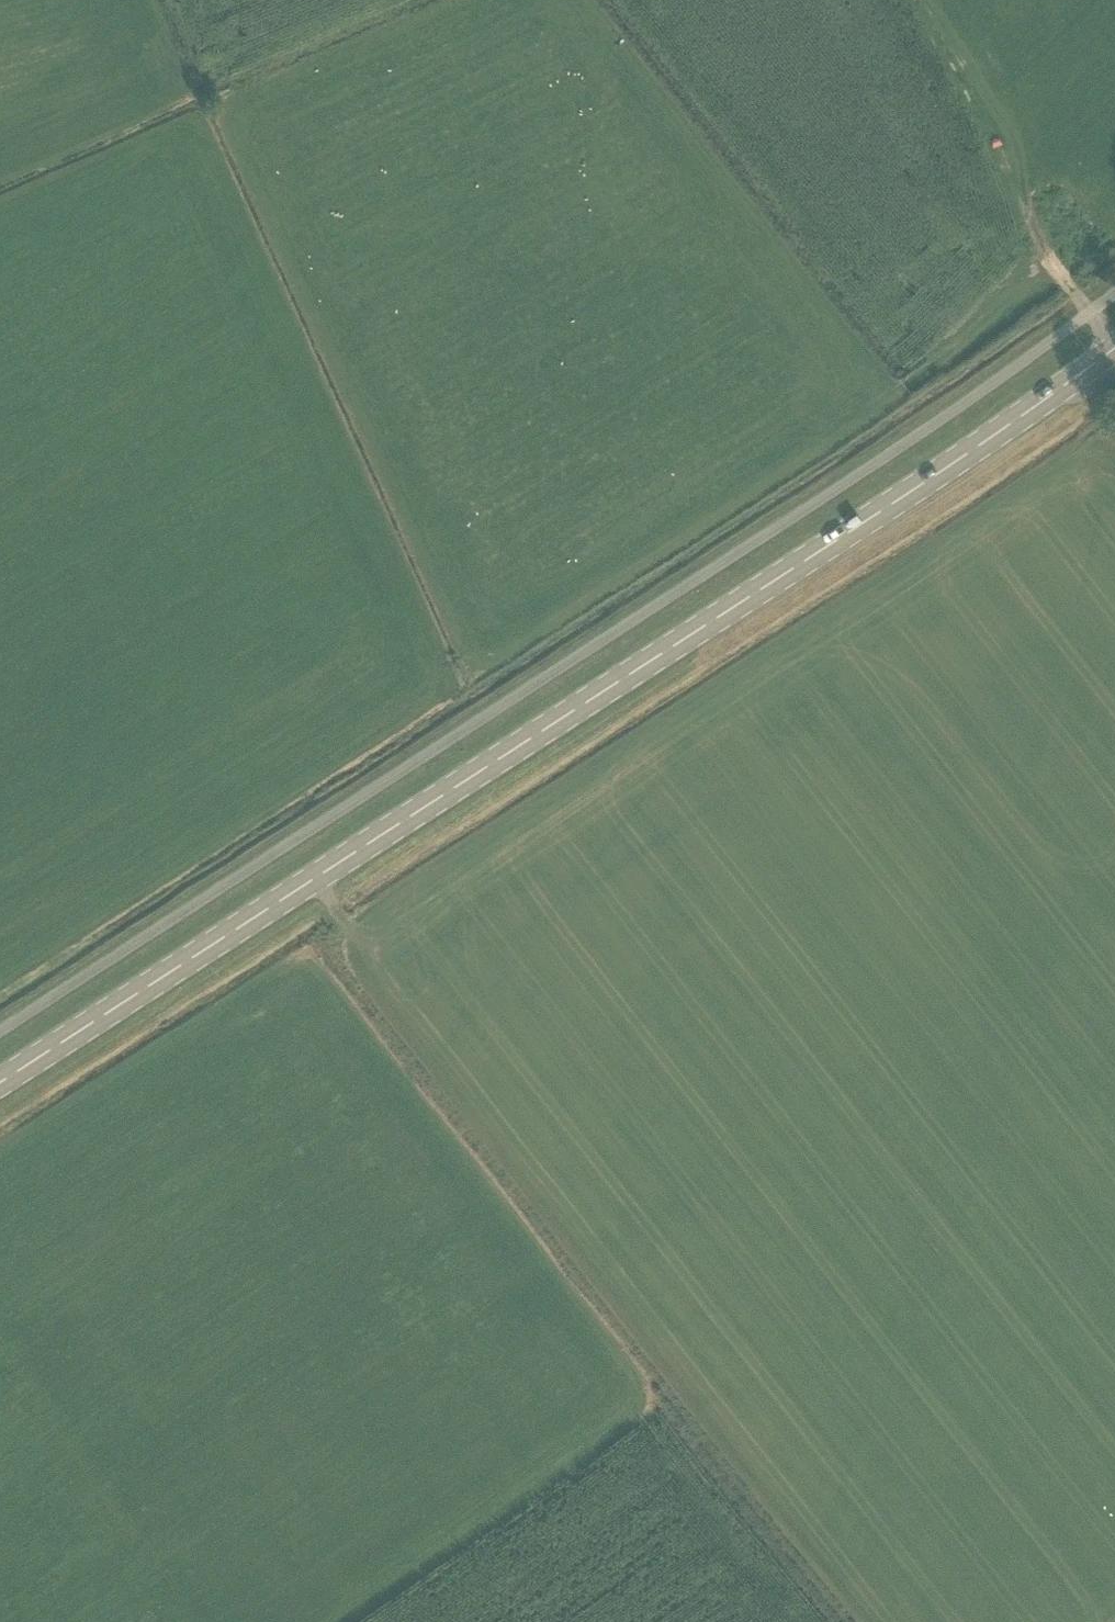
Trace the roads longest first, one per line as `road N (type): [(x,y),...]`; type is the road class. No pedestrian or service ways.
road 1 (secondary): [(0,1083),(932,480),(1114,348)]

